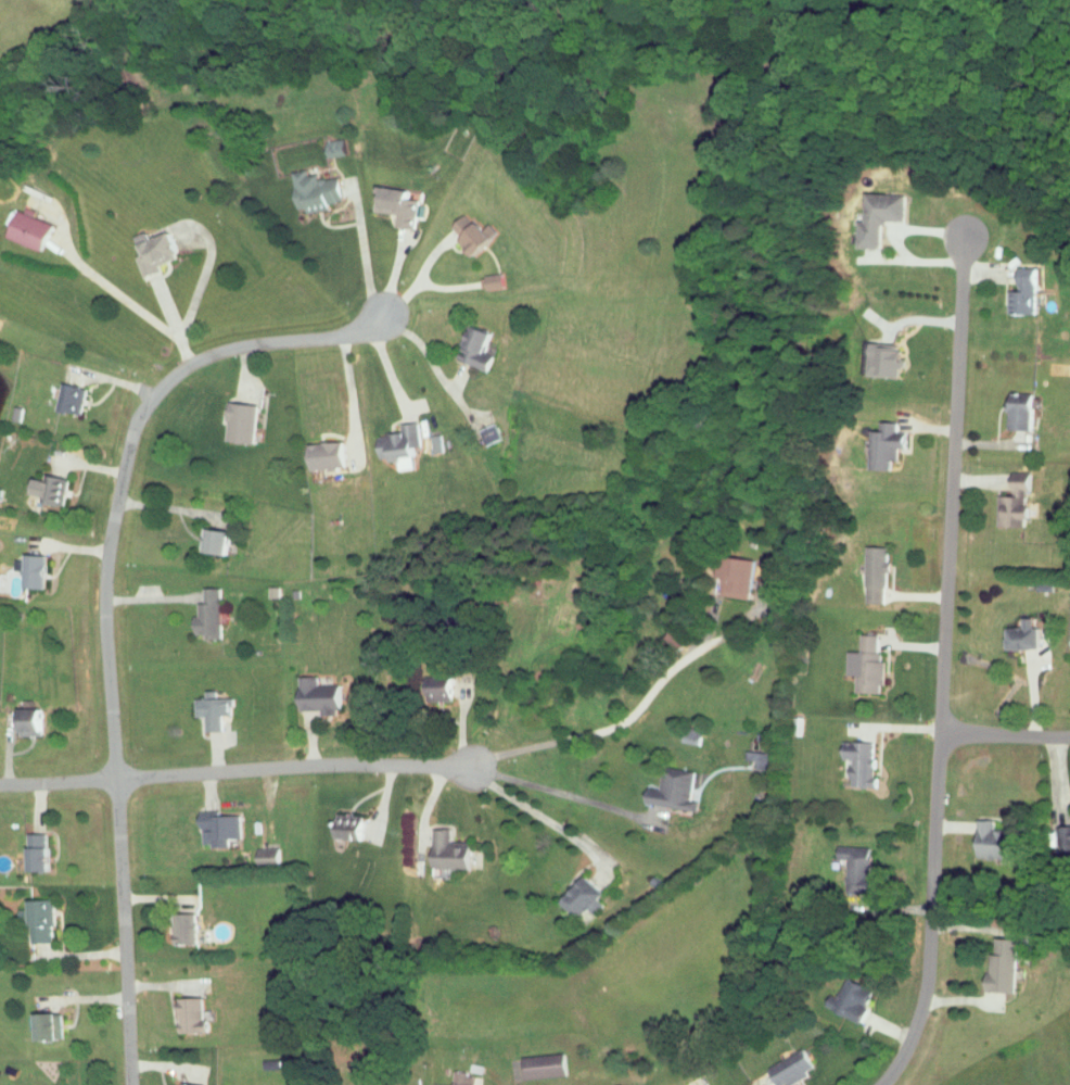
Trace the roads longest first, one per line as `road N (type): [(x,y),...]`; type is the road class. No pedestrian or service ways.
road 1 (residential): [(132,1084),(102,580),(132,428),(158,386),(217,348),(341,336),(380,312)]
road 2 (residential): [(880,1084),(900,1063),(923,998),(943,724),(960,234)]
road 3 (residential): [(115,775),(474,766)]
road 4 (residential): [(943,724),(1069,735)]

